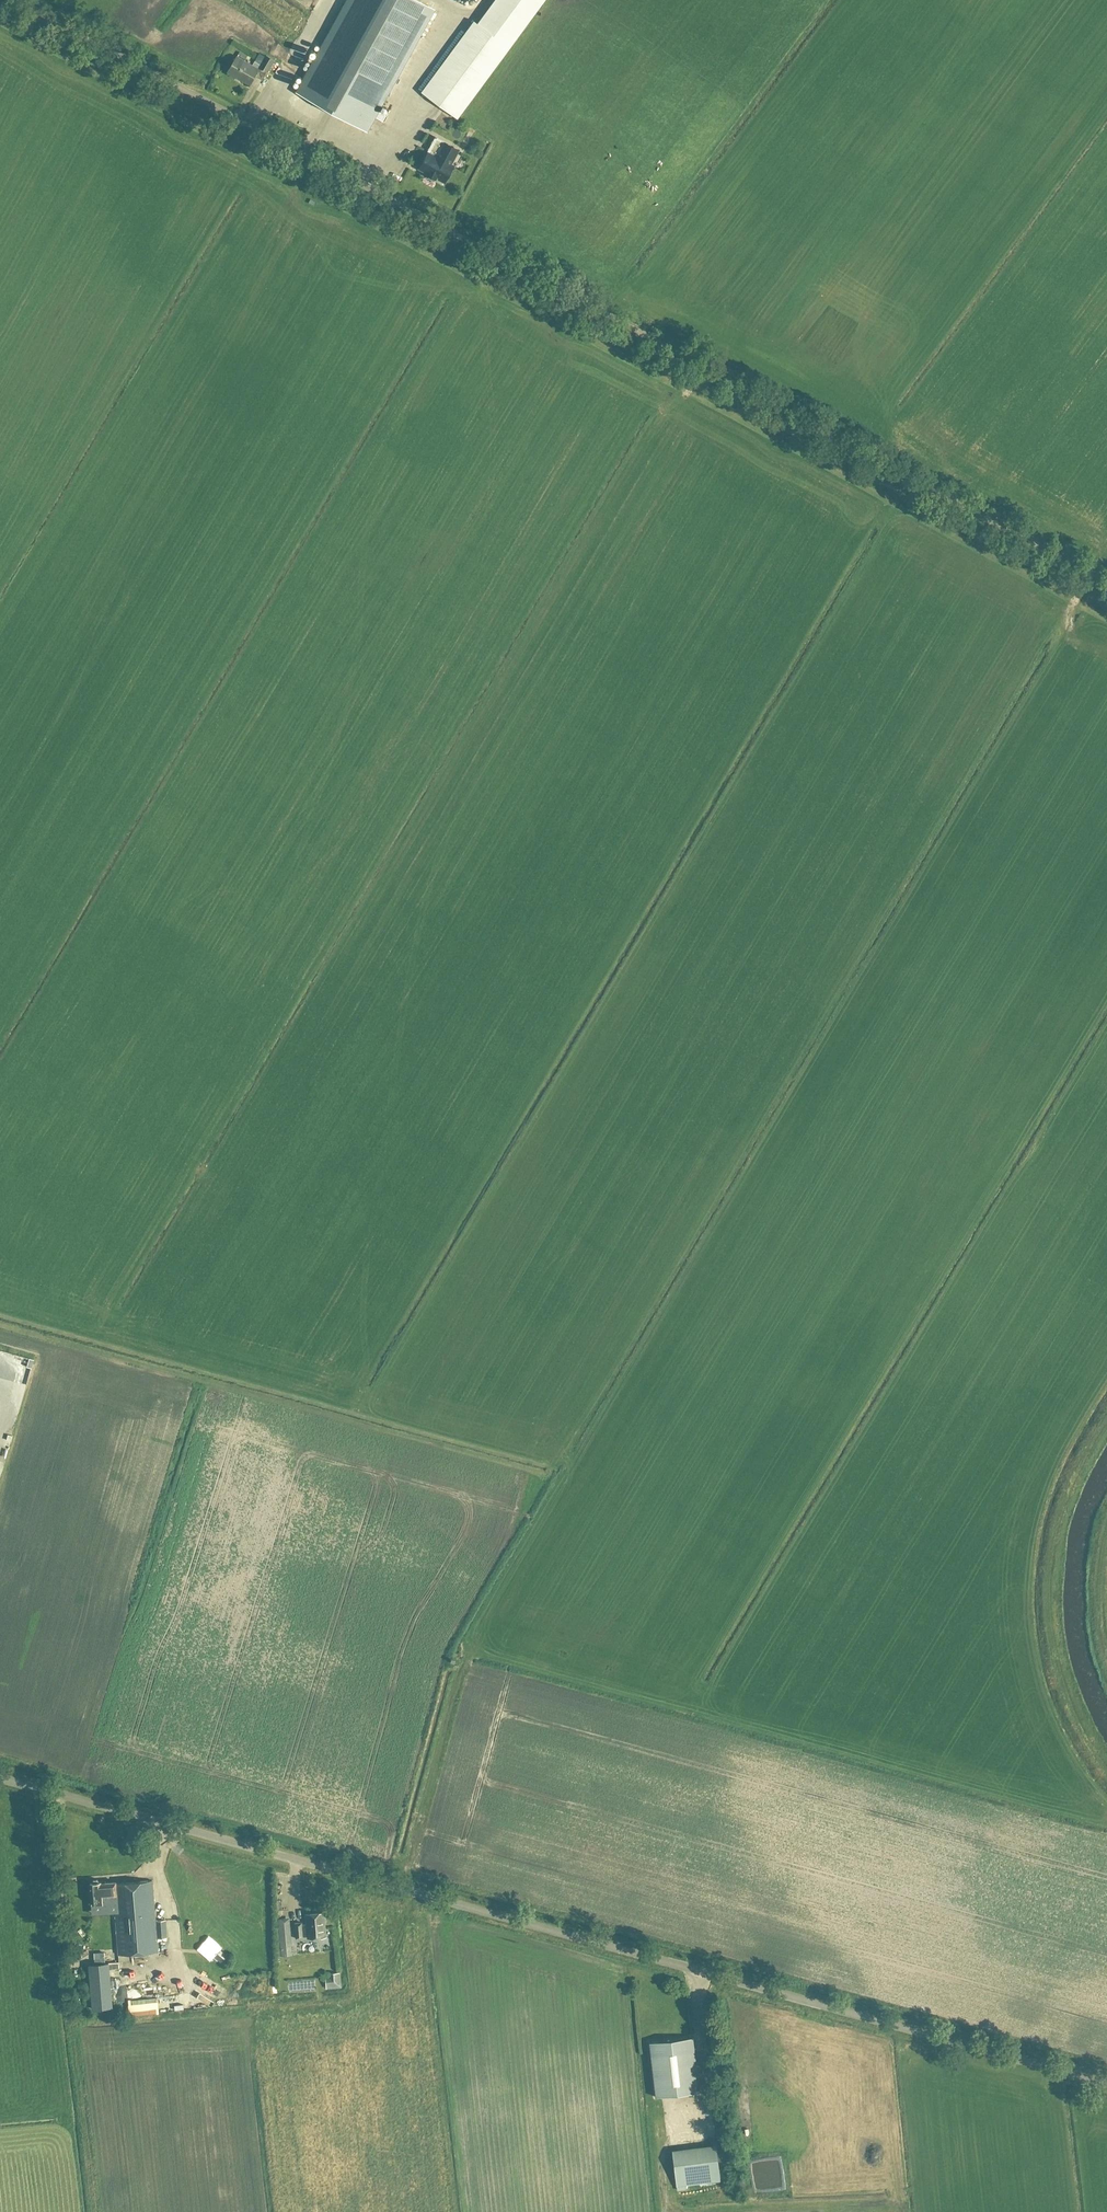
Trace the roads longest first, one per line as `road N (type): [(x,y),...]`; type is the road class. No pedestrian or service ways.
road 1 (unclassified): [(1106,581),(20,0)]
road 2 (unclassified): [(1106,2085),(0,1778)]
road 3 (track): [(1106,1418),(1064,1506),(1048,1594),(1070,1705),(1106,1770)]

